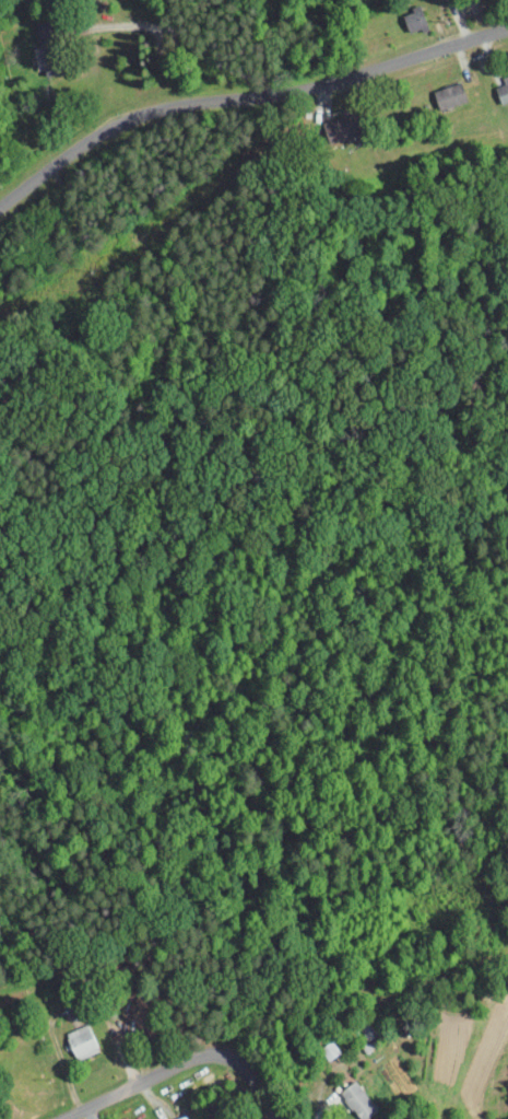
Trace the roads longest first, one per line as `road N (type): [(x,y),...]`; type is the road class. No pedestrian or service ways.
road 1 (residential): [(0,204),(104,129),(168,104),(246,86),(322,84),(507,28)]
road 2 (residential): [(70,1118),(203,1058),(241,1069),(273,1118)]

